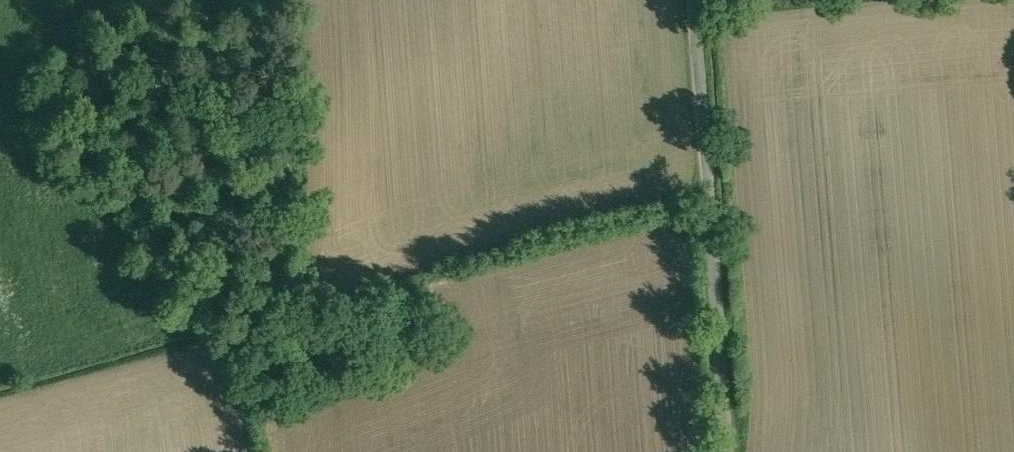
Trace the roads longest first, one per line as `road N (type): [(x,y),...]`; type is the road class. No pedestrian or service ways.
road 1 (residential): [(727,451),(694,0)]

